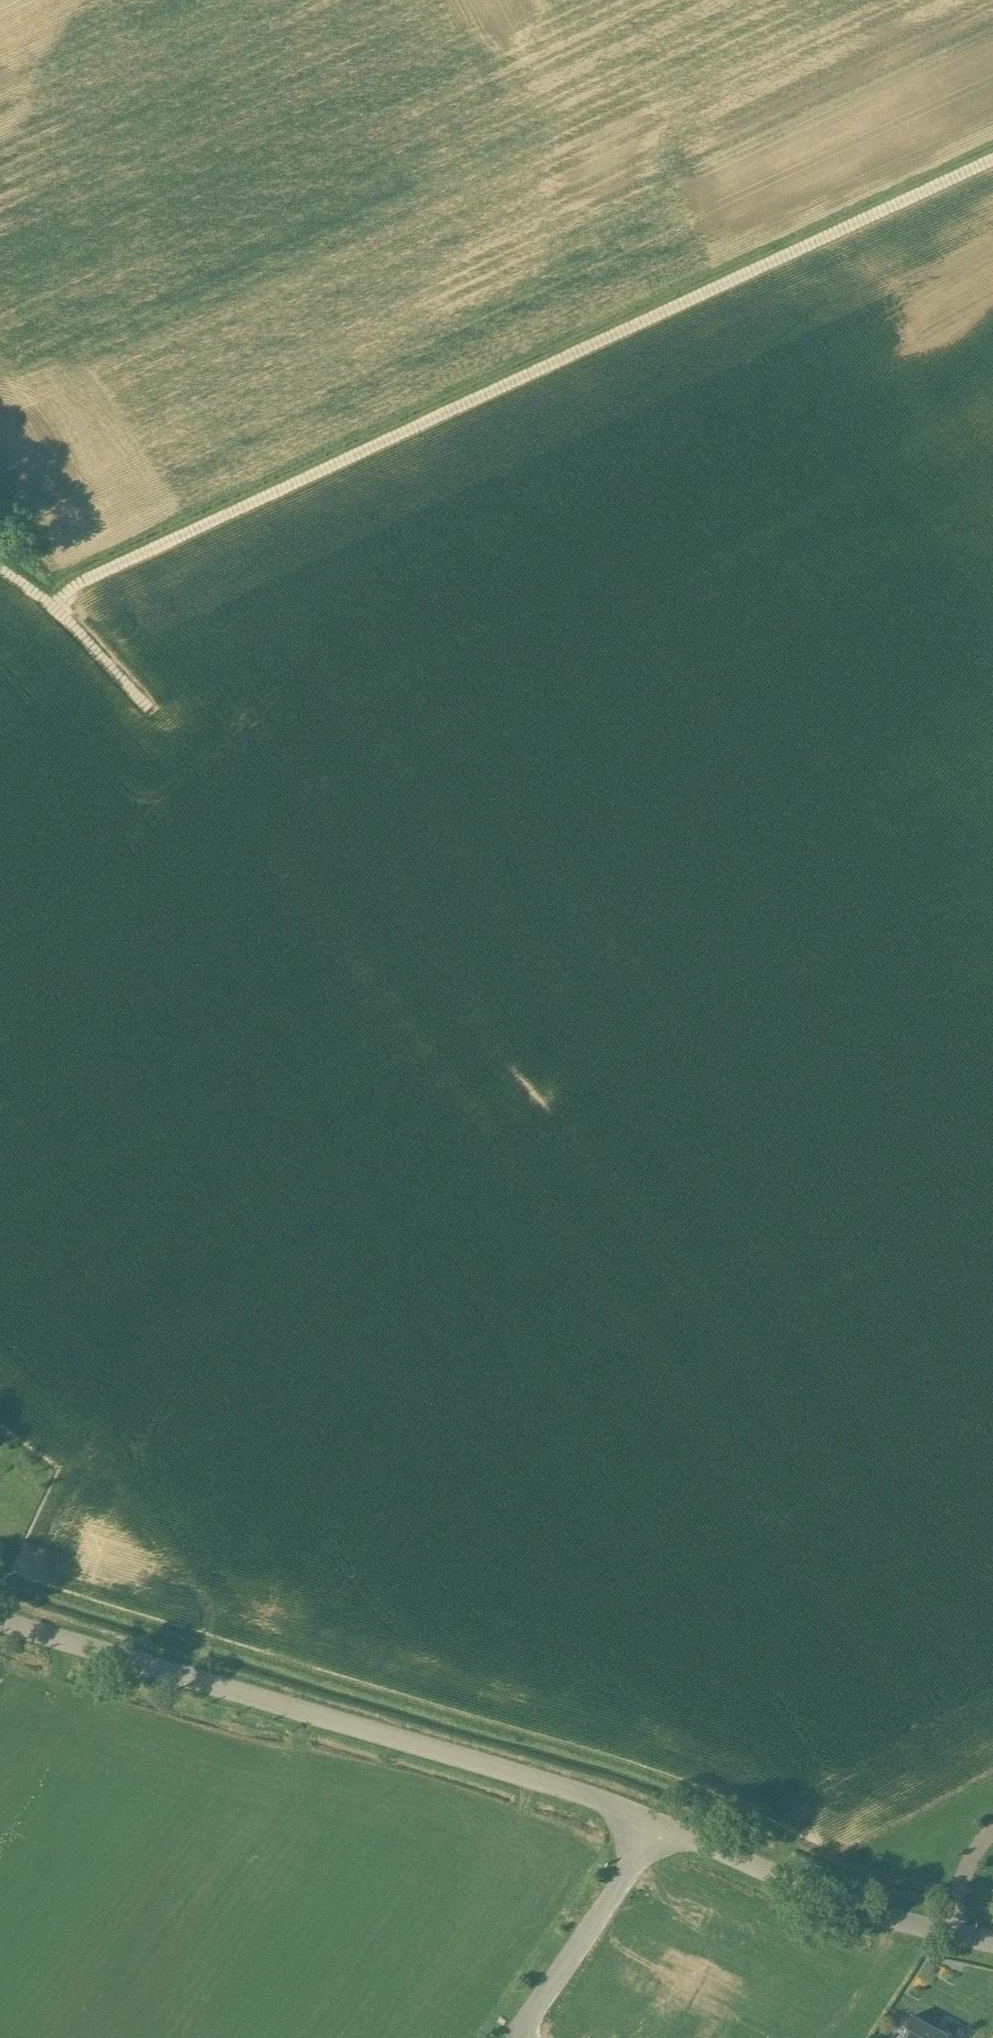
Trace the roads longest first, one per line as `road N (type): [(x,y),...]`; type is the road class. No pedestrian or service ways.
road 1 (unclassified): [(0,1620),(554,1786),(868,1915)]
road 2 (residential): [(868,1915),(992,1943)]

